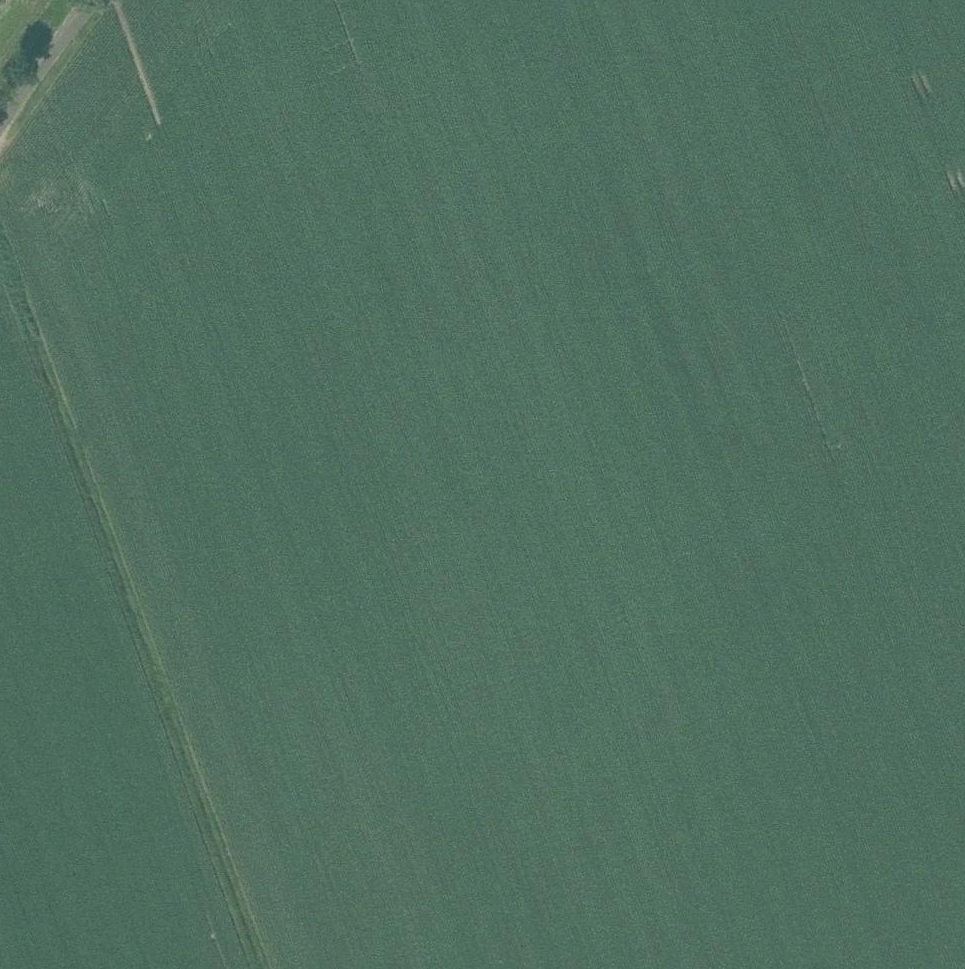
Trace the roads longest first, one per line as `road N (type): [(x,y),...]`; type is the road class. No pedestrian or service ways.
road 1 (track): [(0,122),(92,0)]

